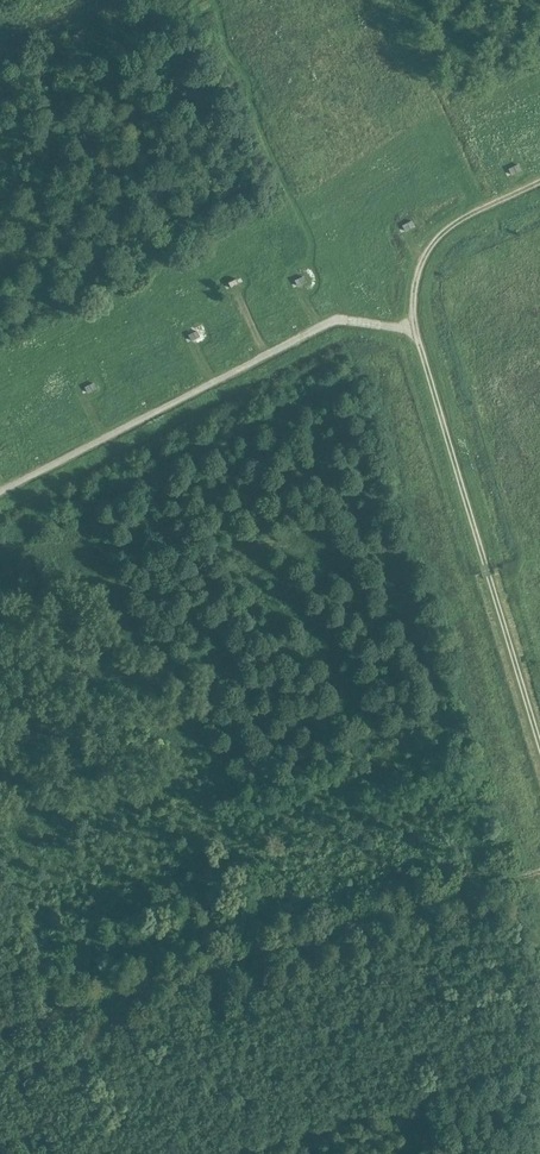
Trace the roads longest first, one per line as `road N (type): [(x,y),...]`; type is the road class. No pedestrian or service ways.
road 1 (track): [(539,182),(442,234),(426,253),(413,297),(425,366),(539,745)]
road 2 (track): [(517,880),(0,1027)]

